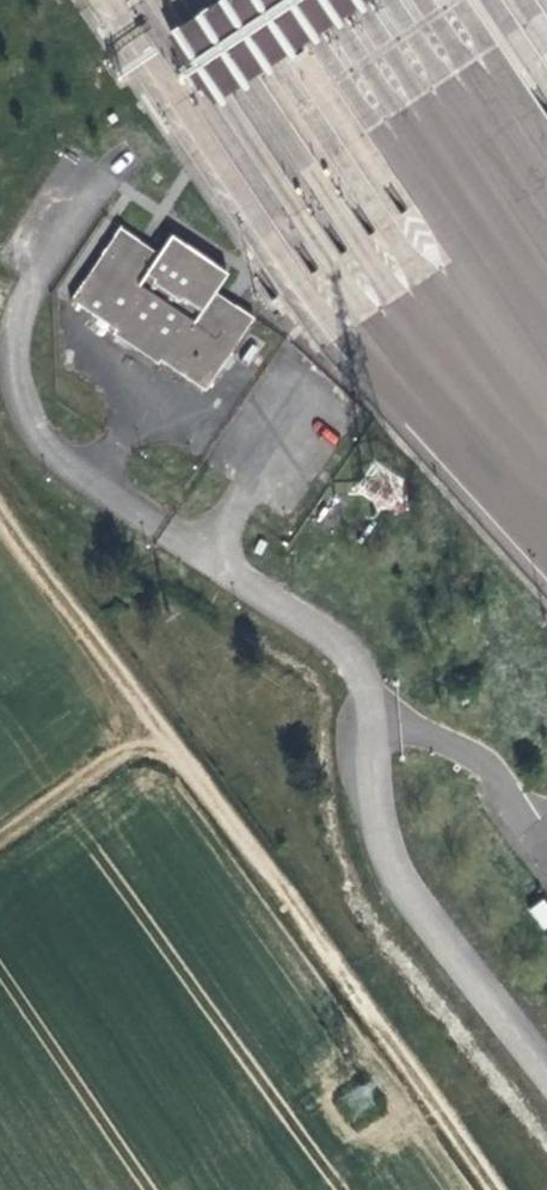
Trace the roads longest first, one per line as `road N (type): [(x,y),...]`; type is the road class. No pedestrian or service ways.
road 1 (track): [(483,1189),(0,511)]
road 2 (motorway): [(311,0),(546,363)]
road 3 (track): [(0,841),(158,732)]

